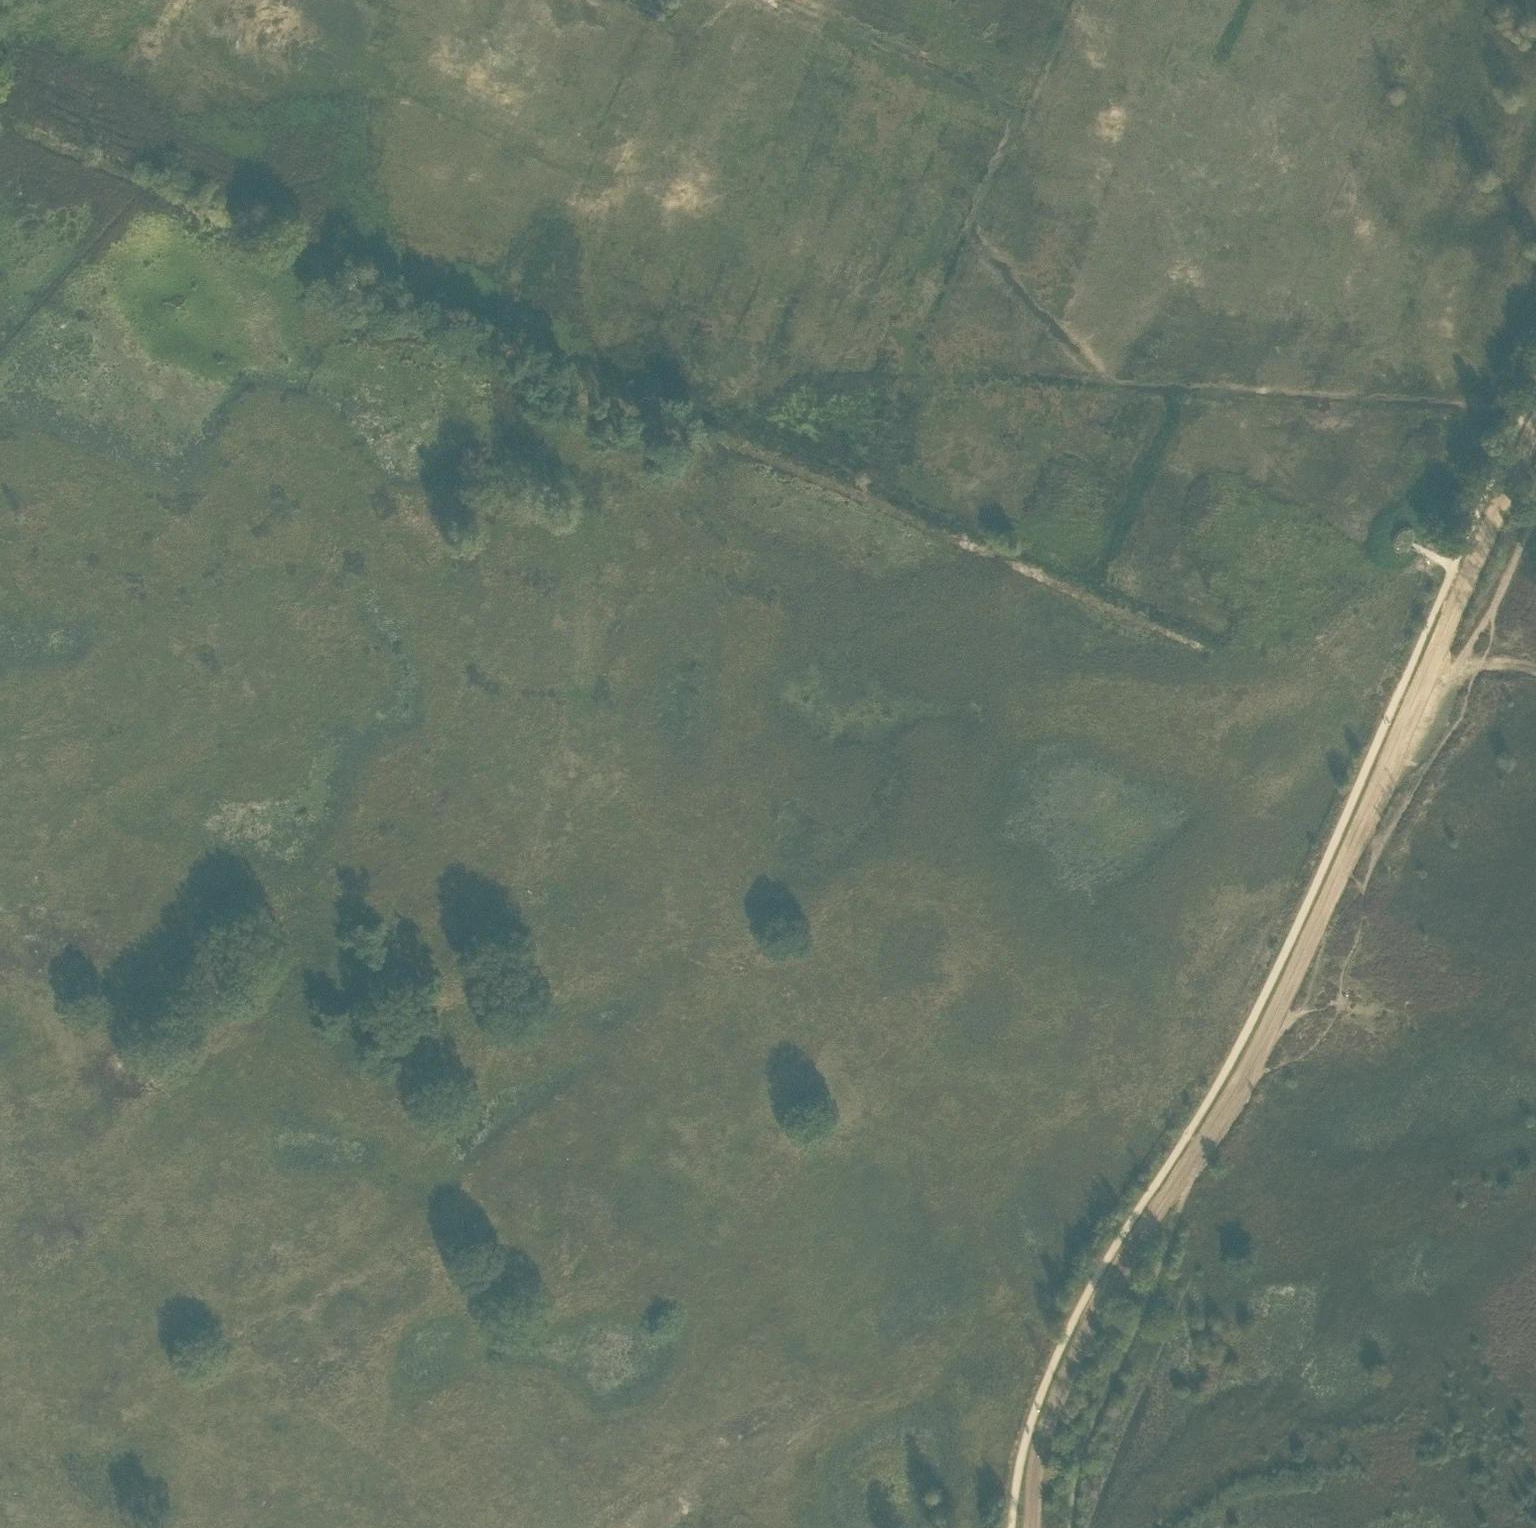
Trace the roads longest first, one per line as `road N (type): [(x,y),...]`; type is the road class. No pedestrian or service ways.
road 1 (track): [(1432,658),(1294,979),(1235,1088),(1109,1286),(1062,1382),(1040,1451),(1030,1527)]
road 2 (track): [(1069,1527),(1076,1471),(1190,1190),(1181,1175)]
road 3 (track): [(1535,437),(1432,658)]

